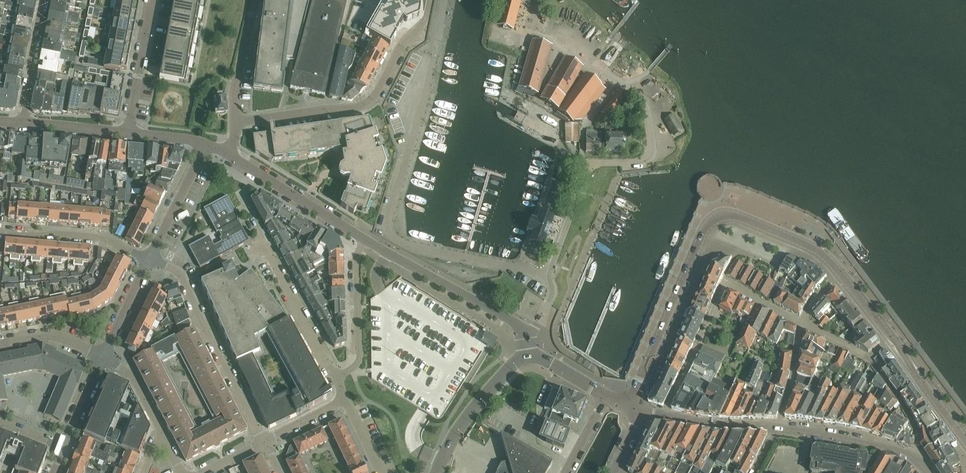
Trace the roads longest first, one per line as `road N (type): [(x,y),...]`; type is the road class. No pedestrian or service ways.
road 1 (tertiary): [(841,275),(813,248),(735,216),(715,218),(631,406)]
road 2 (unclassified): [(434,58),(391,233),(408,246),(549,274)]
road 3 (unclassified): [(237,124),(368,102),(426,20),(429,0)]
road 4 (residential): [(802,324),(725,283),(663,415)]
road 5 (residential): [(264,442),(182,276),(149,259)]
road 6 (unclassified): [(549,274),(586,169),(649,161),(651,118)]
road 7 (residential): [(365,240),(515,323),(526,340)]
road 8 (residential): [(335,378),(250,221)]
road 9 (residential): [(228,154),(365,240)]
road 10 (unclassified): [(0,232),(104,238),(149,259)]
road 11 (residential): [(335,378),(360,357),(356,256),(365,240)]
road 12 (tertiary): [(436,472),(468,416),(528,356)]
road 13 (residential): [(776,429),(895,451),(918,463)]
road 14 (residential): [(127,133),(152,0)]
road 15 (residential): [(149,259),(204,144)]
road 16 (residential): [(255,0),(233,94),(237,124)]
road 17 (tertiary): [(965,442),(892,340)]
road 18 (residential): [(42,0),(22,122)]

